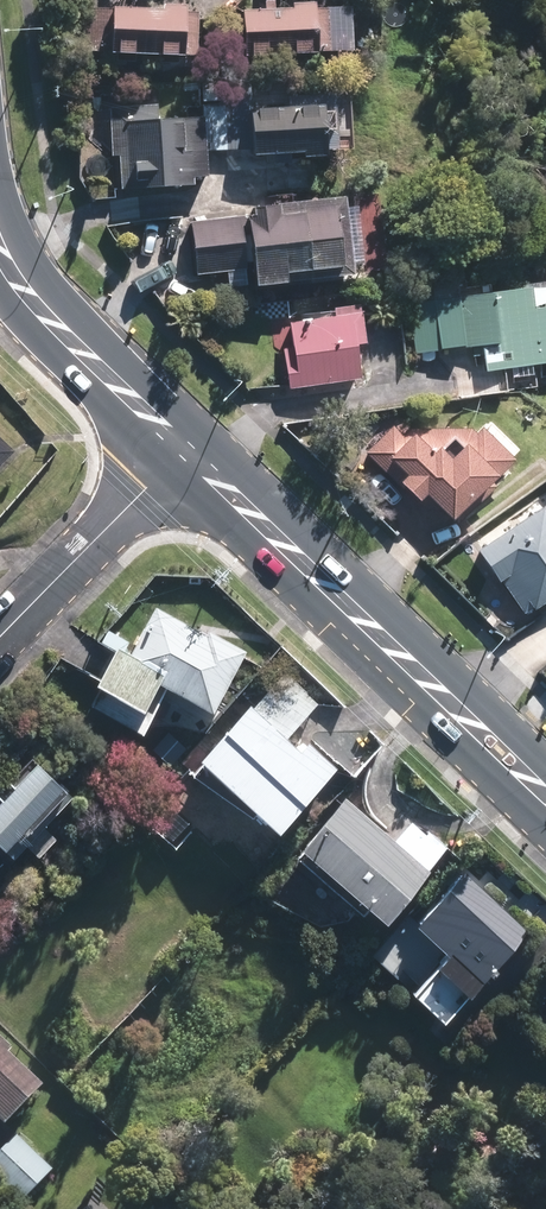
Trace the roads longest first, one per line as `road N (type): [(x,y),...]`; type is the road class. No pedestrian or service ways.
road 1 (secondary): [(189,448),(545,797)]
road 2 (secondary): [(0,247),(41,304),(189,448)]
road 3 (residential): [(189,448),(0,640)]

